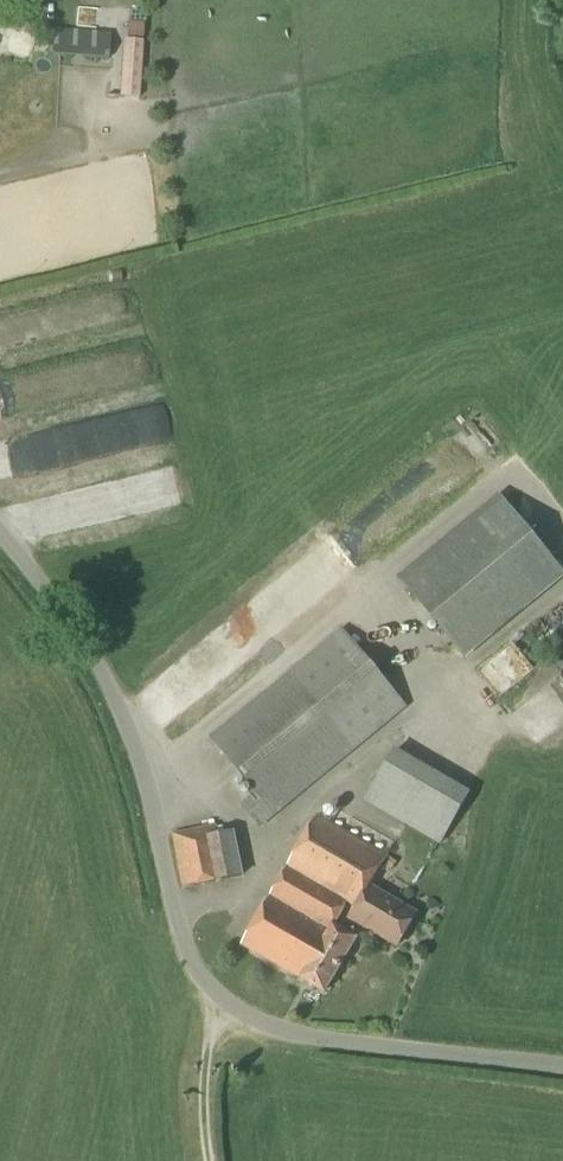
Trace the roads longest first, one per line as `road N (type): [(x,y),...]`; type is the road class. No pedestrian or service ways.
road 1 (unclassified): [(562,1065),(269,1028),(242,1019),(199,980),(150,788),(123,716),(87,648),(0,532)]

